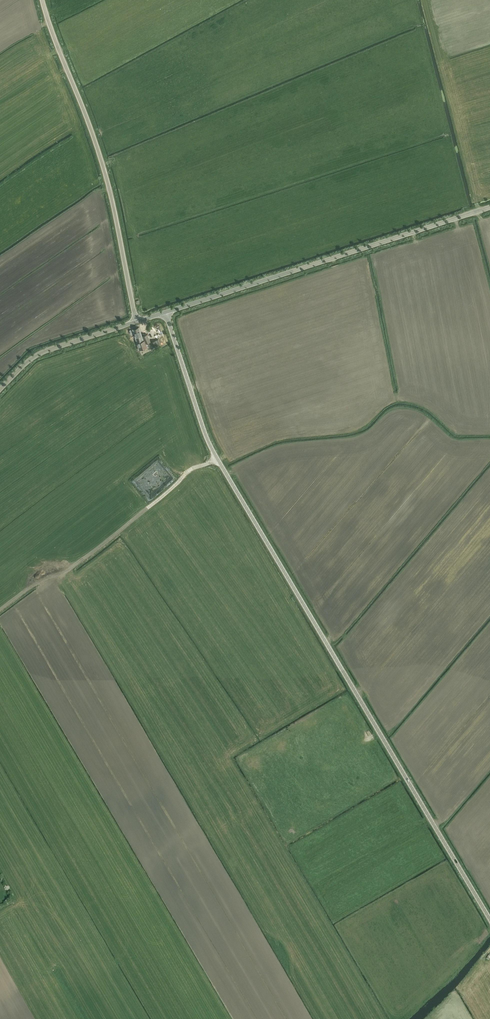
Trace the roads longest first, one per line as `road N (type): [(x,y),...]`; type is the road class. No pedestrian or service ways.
road 1 (unclassified): [(489,920),(213,452),(166,313)]
road 2 (tertiary): [(166,313),(489,207)]
road 3 (tertiary): [(137,322),(100,161),(41,0)]
road 4 (track): [(218,460),(190,470),(67,574),(43,581),(0,612)]
road 5 (tertiary): [(0,390),(40,354),(137,322)]

